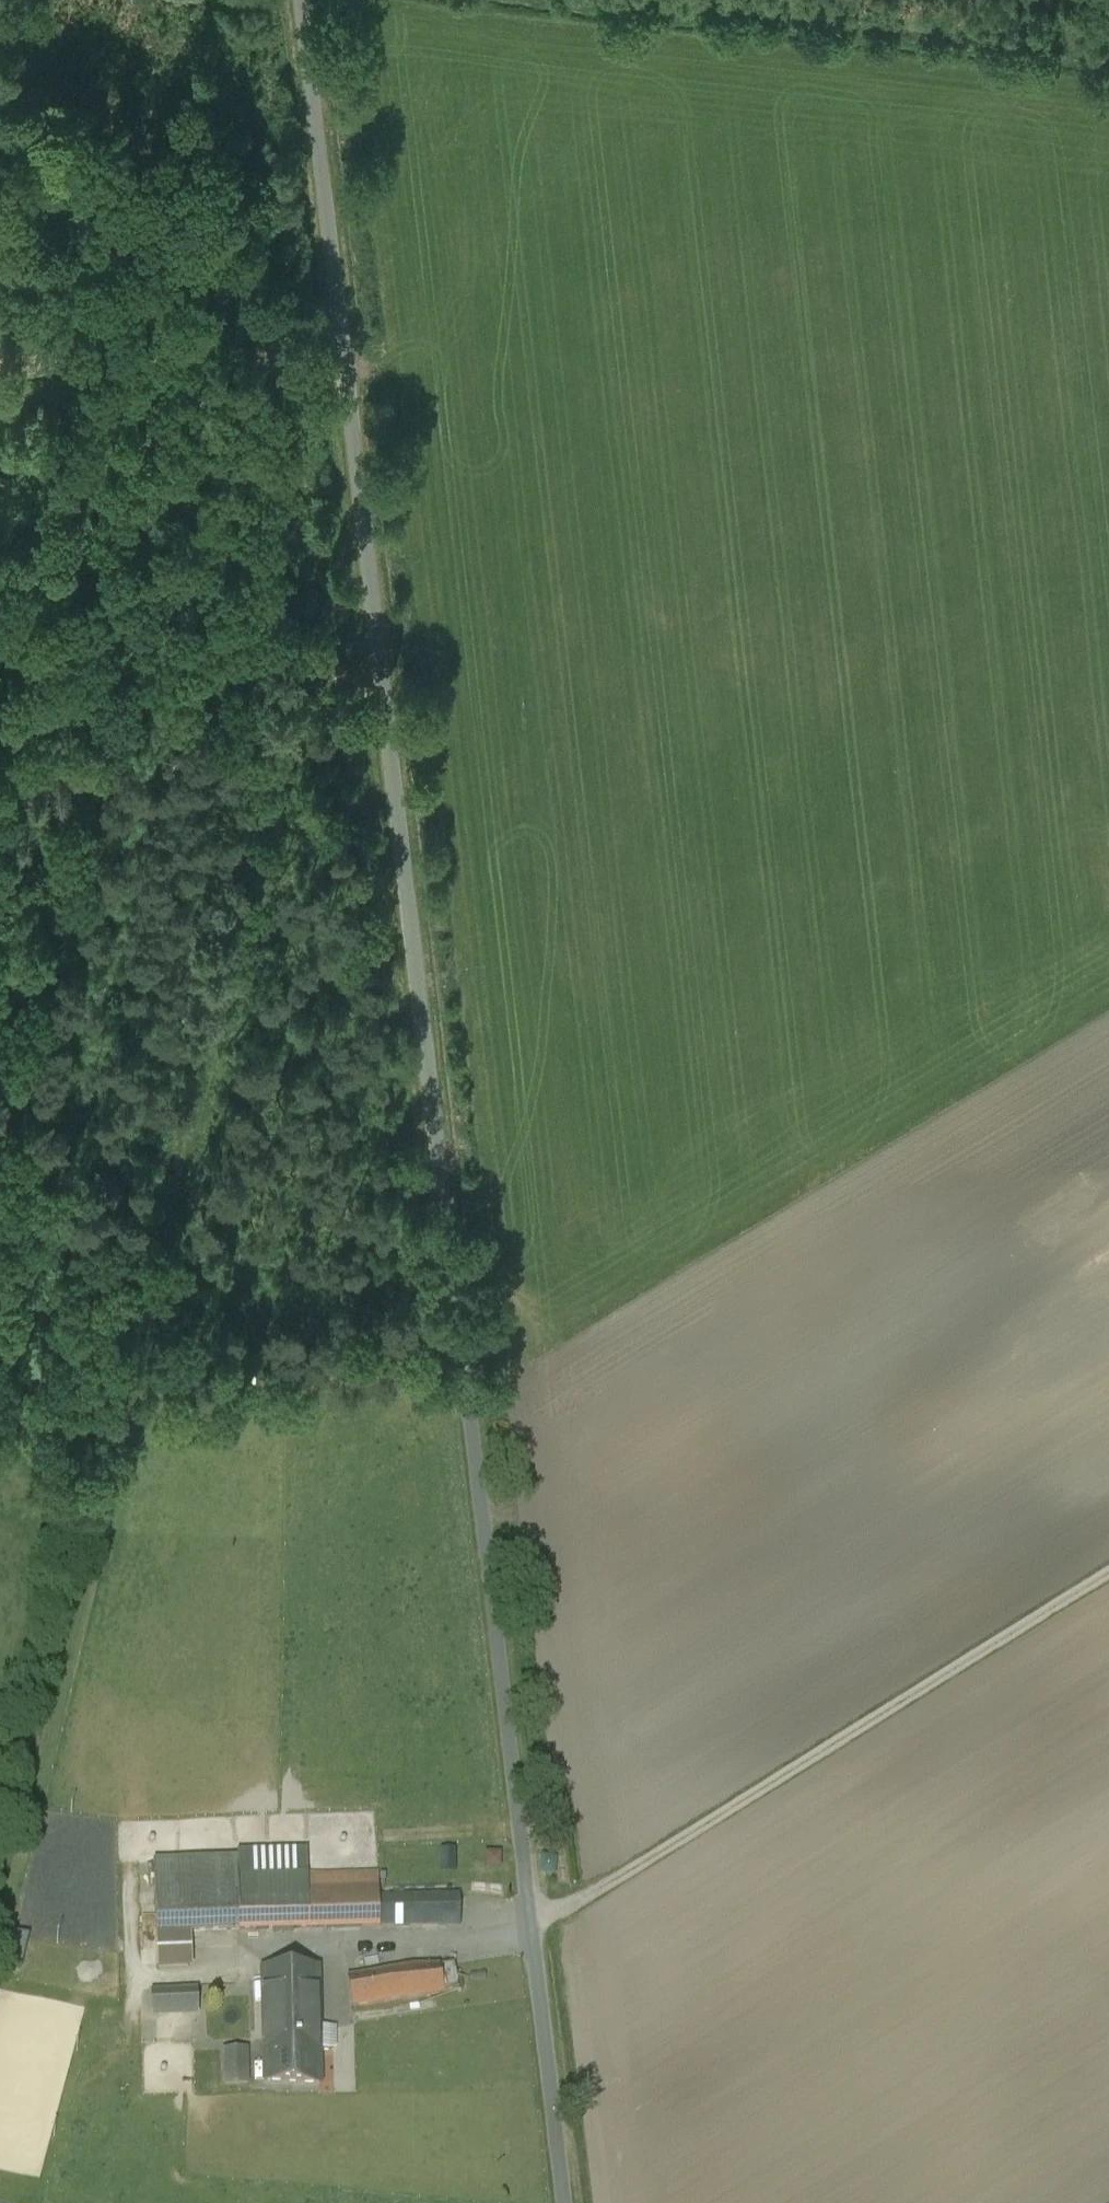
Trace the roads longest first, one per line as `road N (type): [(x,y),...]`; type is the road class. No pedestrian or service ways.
road 1 (unclassified): [(299,0),(566,2202)]
road 2 (track): [(344,368),(0,363)]

